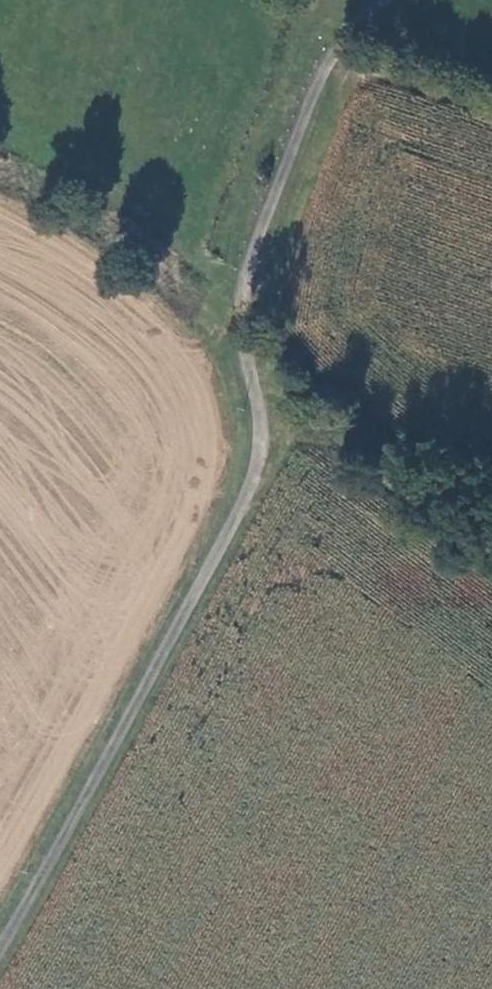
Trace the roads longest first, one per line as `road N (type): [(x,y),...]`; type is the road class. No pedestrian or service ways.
road 1 (unclassified): [(0,937),(245,497),(259,446),(240,348),(247,285),(316,74),(346,25),(376,0)]

